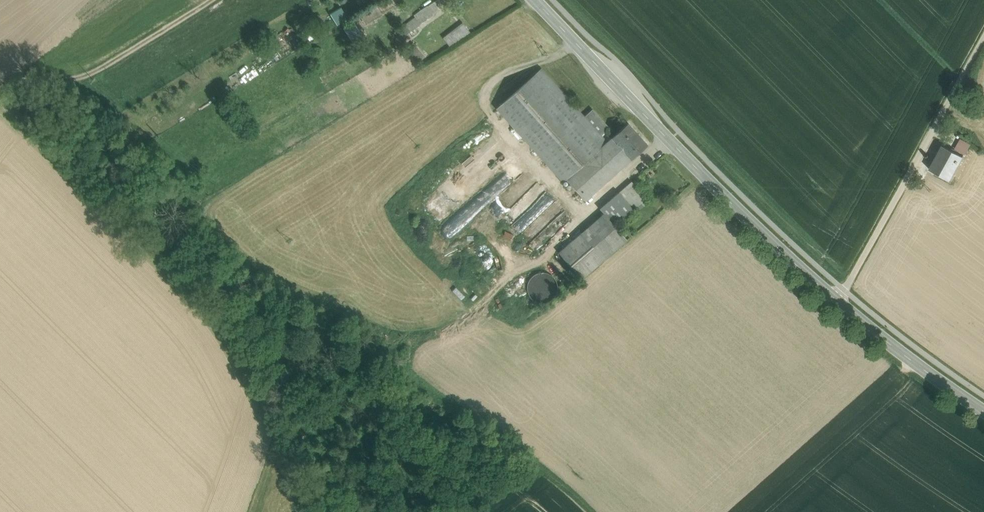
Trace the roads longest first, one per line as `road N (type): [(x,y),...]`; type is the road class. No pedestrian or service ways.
road 1 (tertiary): [(538,0),(757,227),(836,300),(983,410)]
road 2 (track): [(983,37),(836,300)]

